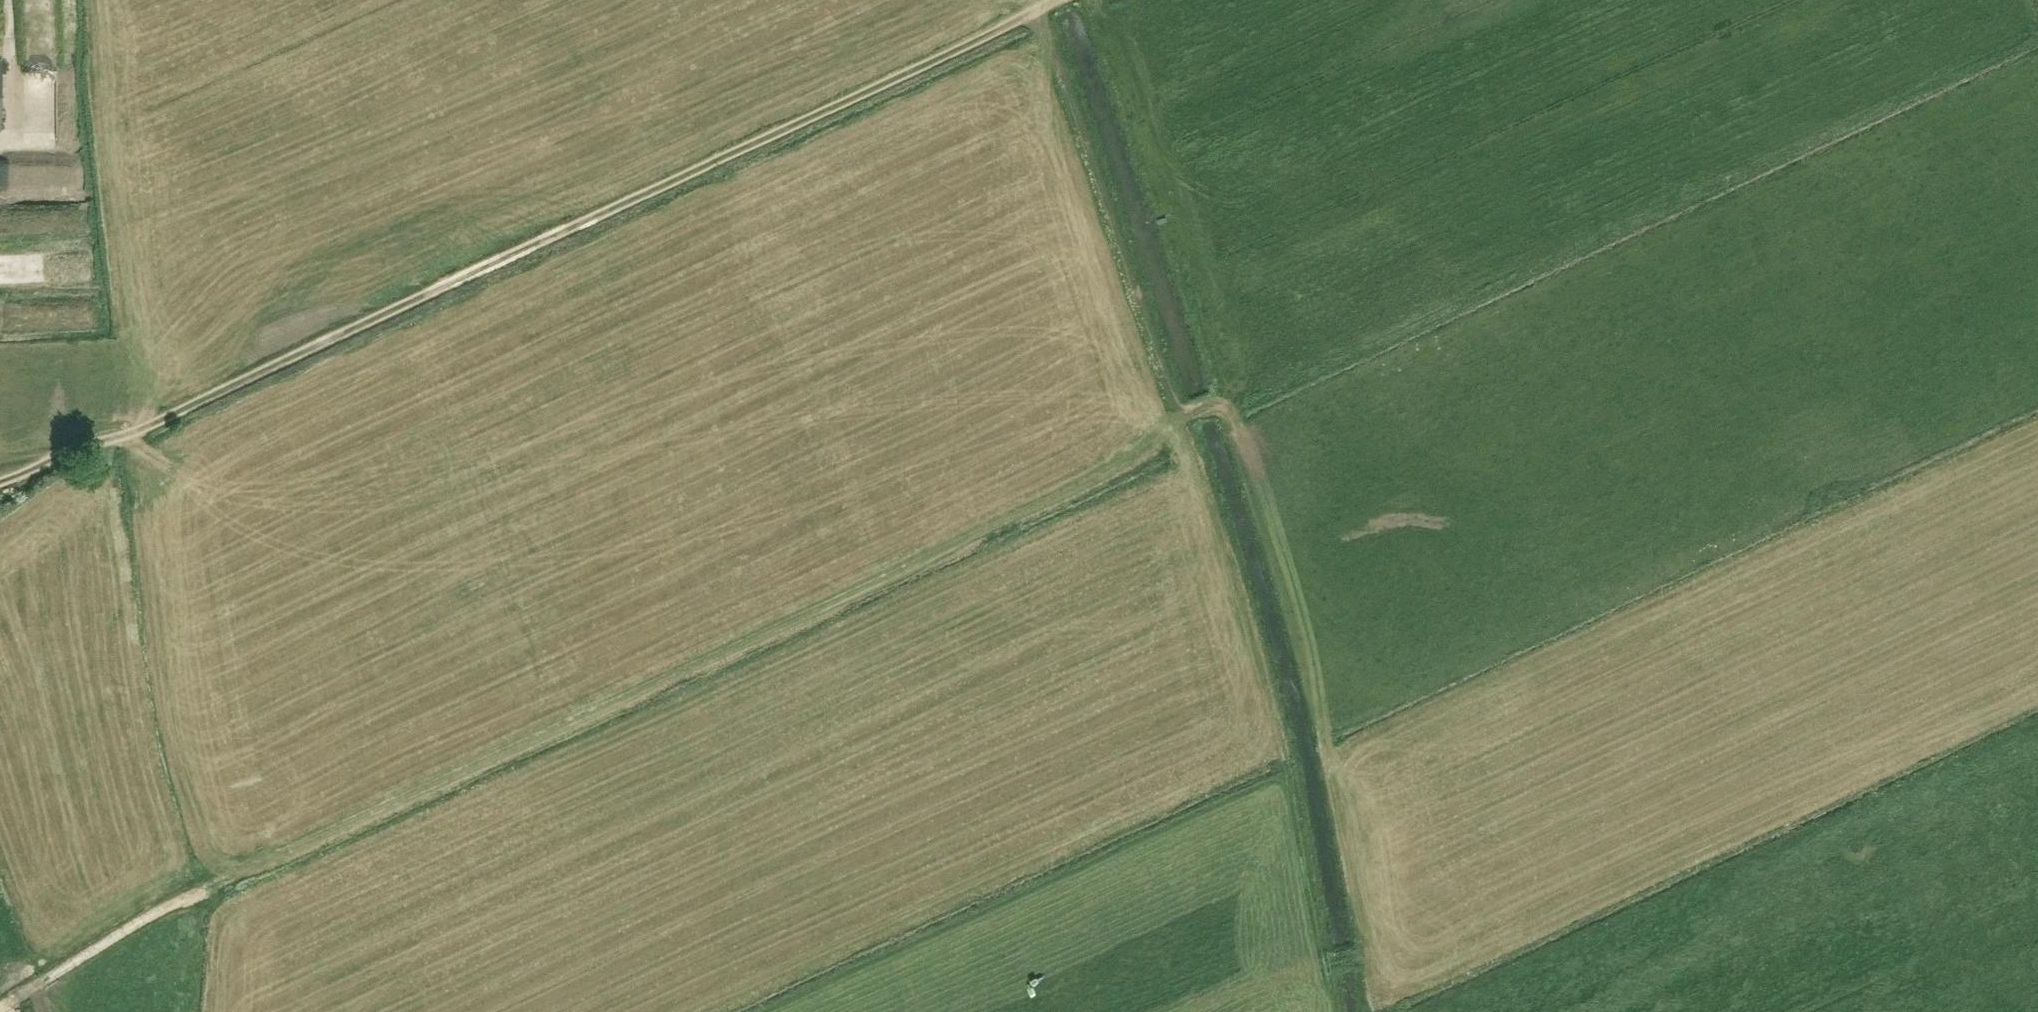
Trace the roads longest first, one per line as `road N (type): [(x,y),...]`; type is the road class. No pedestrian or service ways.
road 1 (track): [(1367,950),(1201,1011)]

